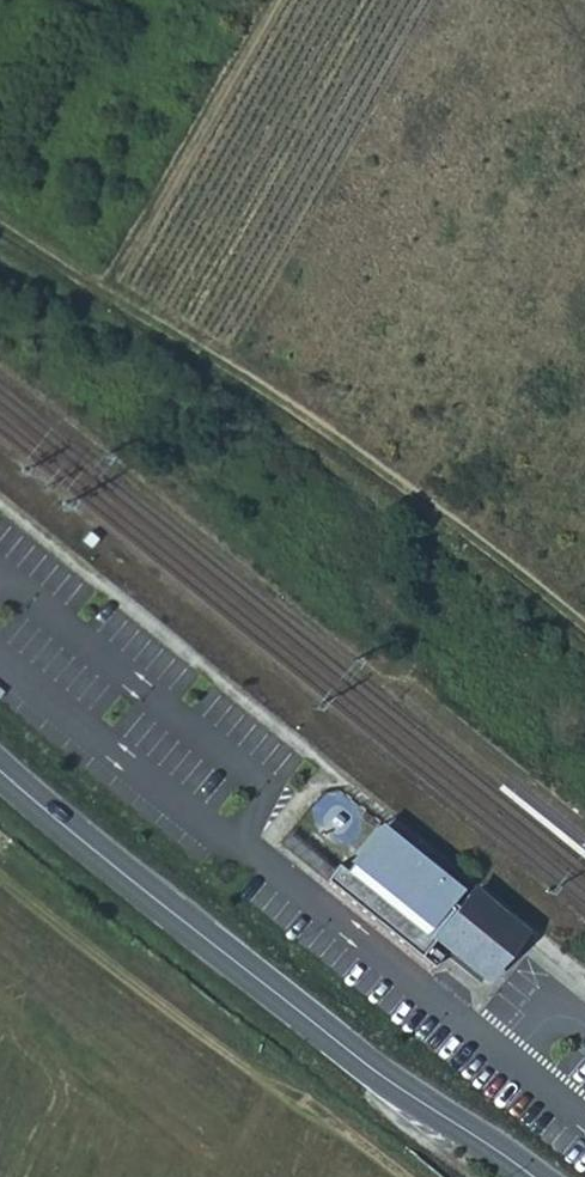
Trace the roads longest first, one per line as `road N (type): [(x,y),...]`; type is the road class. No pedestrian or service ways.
road 1 (track): [(584,628),(454,521),(0,232)]
road 2 (secondary): [(0,772),(380,1073),(533,1176)]
road 3 (track): [(388,1176),(0,885)]
road 4 (track): [(272,0),(97,298)]

